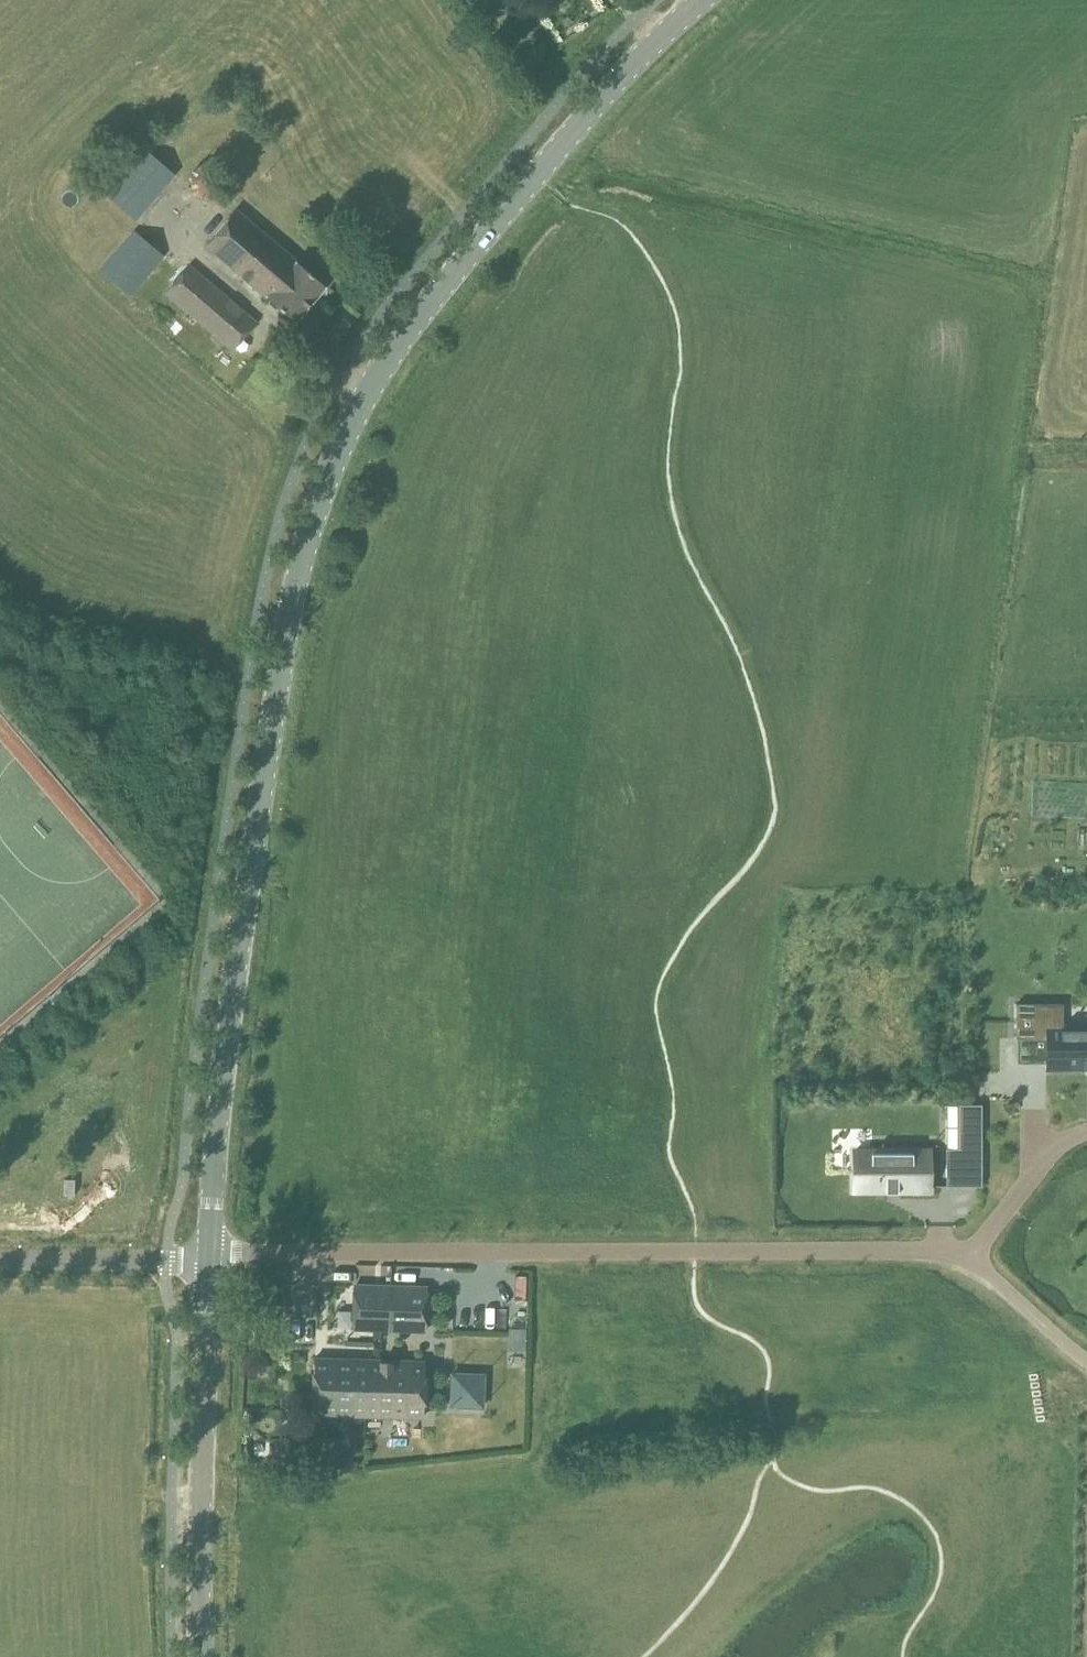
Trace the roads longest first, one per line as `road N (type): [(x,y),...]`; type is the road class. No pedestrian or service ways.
road 1 (tertiary): [(210,1261),(272,712),(324,489),(409,325),(608,91),(701,0)]
road 2 (unclassified): [(210,1261),(237,1251),(912,1248),(962,1258),(1086,1360)]
road 3 (tertiary): [(201,1656),(210,1261)]
road 4 (unclassified): [(168,1261),(0,1261)]

